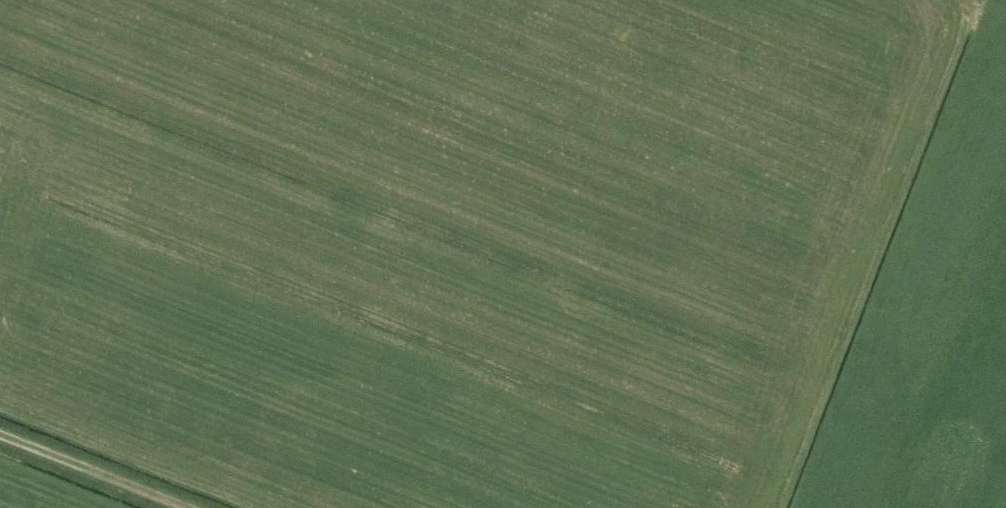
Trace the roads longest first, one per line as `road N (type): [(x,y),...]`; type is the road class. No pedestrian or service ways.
road 1 (track): [(191,507),(0,434)]

